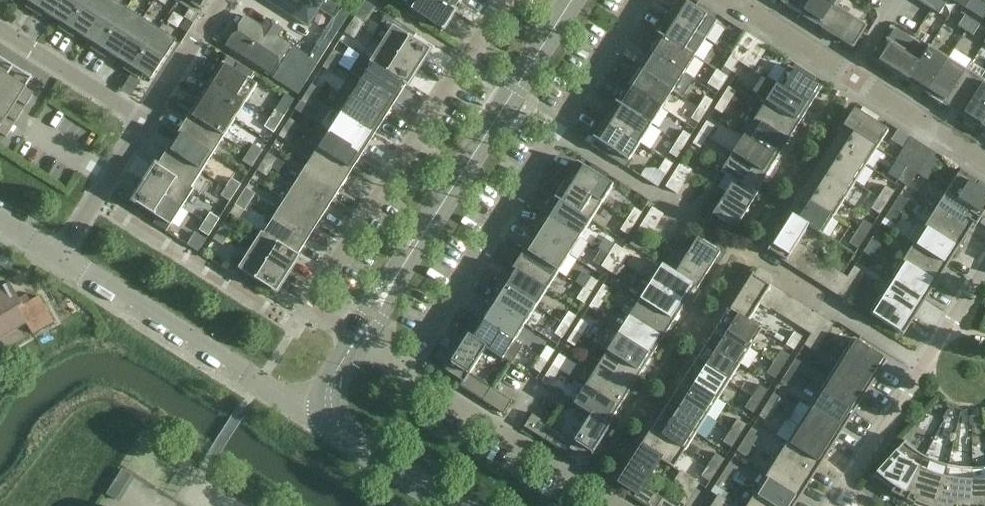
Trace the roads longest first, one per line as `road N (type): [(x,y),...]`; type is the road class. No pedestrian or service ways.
road 1 (residential): [(505,0),(310,302),(358,337)]
road 2 (tertiary): [(574,0),(358,337)]
road 3 (residential): [(326,413),(259,384),(57,256)]
road 4 (residential): [(584,486),(734,244)]
road 5 (residential): [(407,370),(555,134)]
road 6 (residential): [(922,362),(734,244)]
road 7 (residential): [(584,486),(407,370)]
road 8 (residential): [(734,244),(555,134)]
road 9 (residential): [(734,244),(848,74)]
road 10 (residential): [(145,121),(0,29)]
road 11 (residential): [(922,362),(843,504)]
road 12 (residential): [(57,256),(145,121)]
road 13 (tertiary): [(326,413),(336,430),(455,505)]
road 14 (residential): [(984,158),(848,74)]
road 15 (residential): [(555,134),(641,0)]
road 16 (residential): [(145,121),(224,0)]
road 17 (residential): [(848,74),(733,0)]
road 18 (residential): [(984,259),(922,362)]

